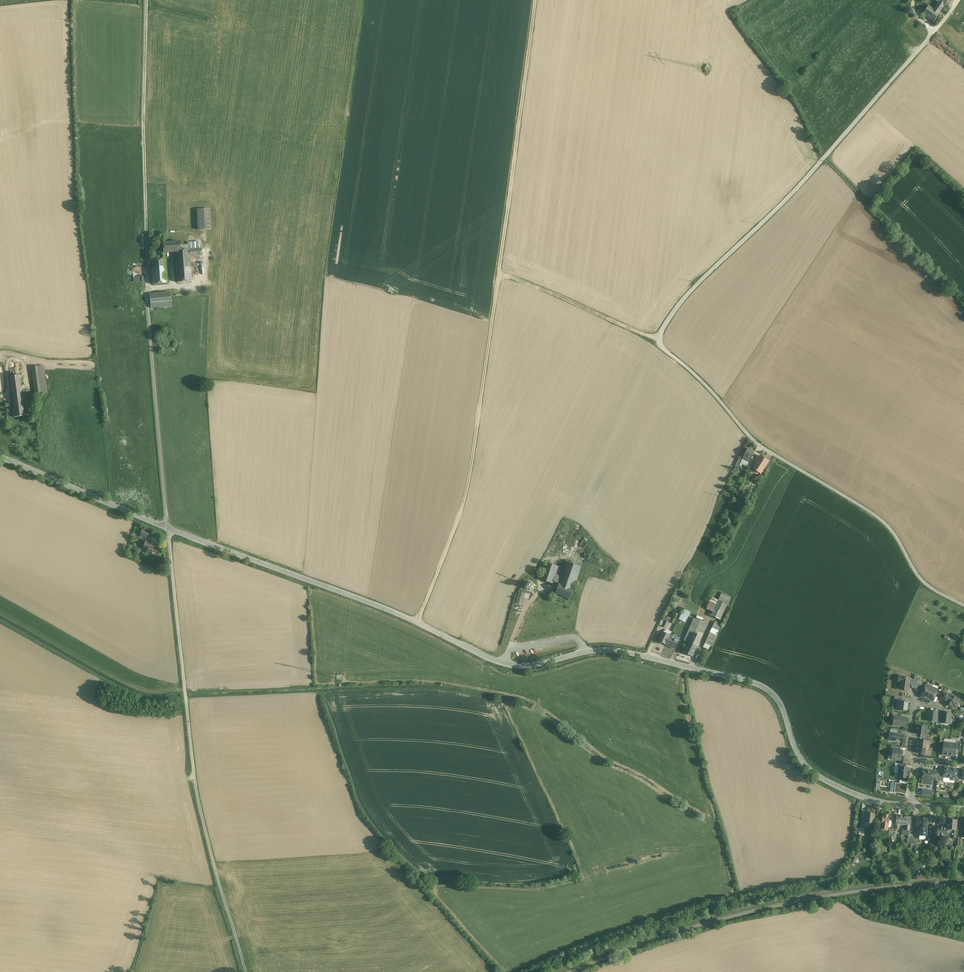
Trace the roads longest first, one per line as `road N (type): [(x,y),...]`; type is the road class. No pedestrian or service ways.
road 1 (track): [(963,605),(918,576),(889,527),(869,511),(752,439),(658,340),(689,294),(833,150),(948,17)]
road 2 (unclassified): [(914,806),(860,796),(814,773),(765,687),(612,650),(505,664),(346,593),(168,529)]
road 3 (track): [(530,602),(658,340),(499,272),(536,0)]
road 4 (unclassified): [(168,529),(196,782),(246,971)]
road 5 (track): [(499,272),(466,498),(418,623)]
road 6 (unclassified): [(0,457),(168,529)]

